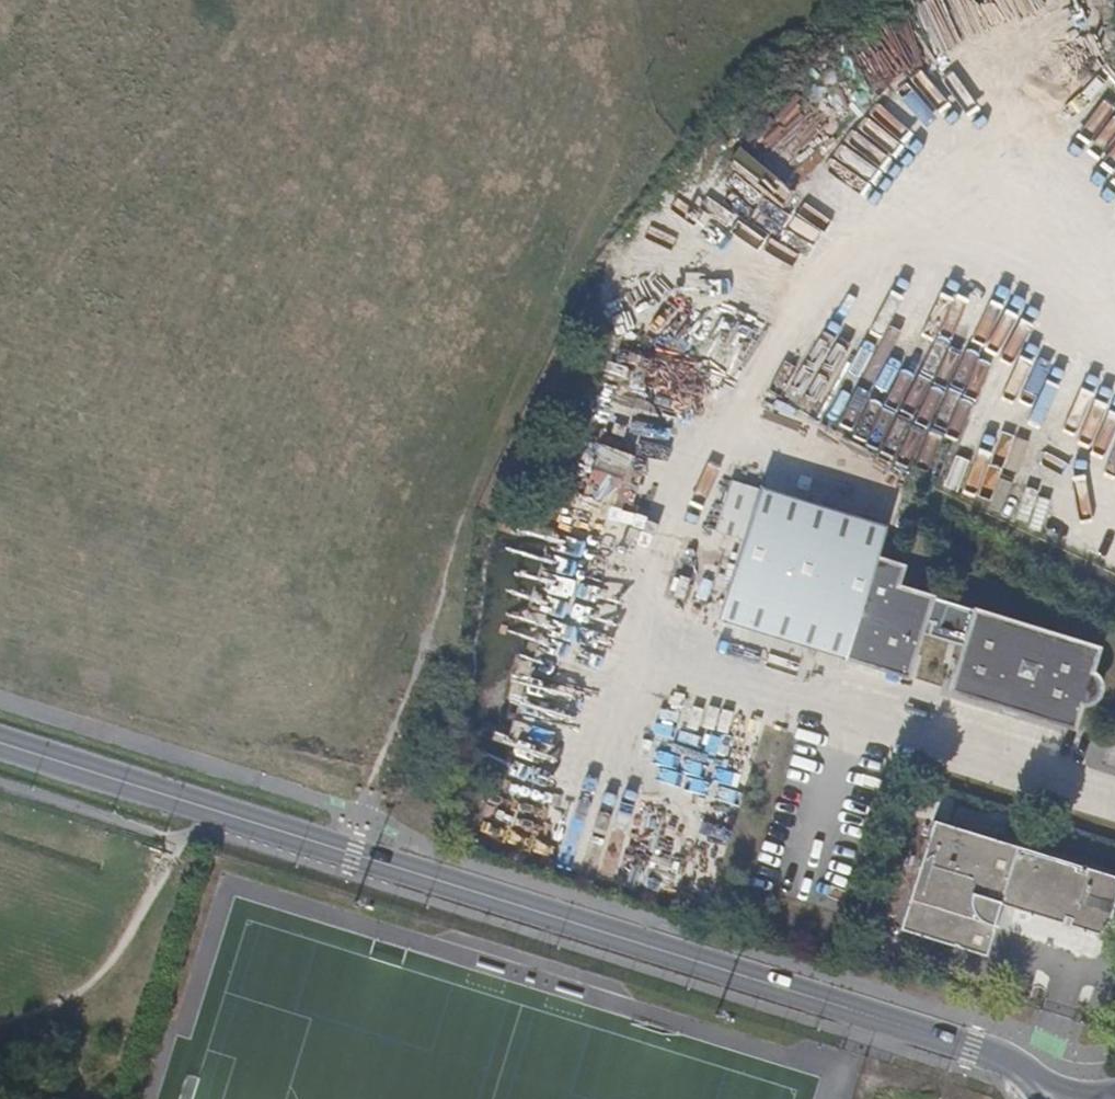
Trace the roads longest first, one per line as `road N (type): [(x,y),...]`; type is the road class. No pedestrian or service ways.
road 1 (residential): [(1015,1068),(0,742)]

